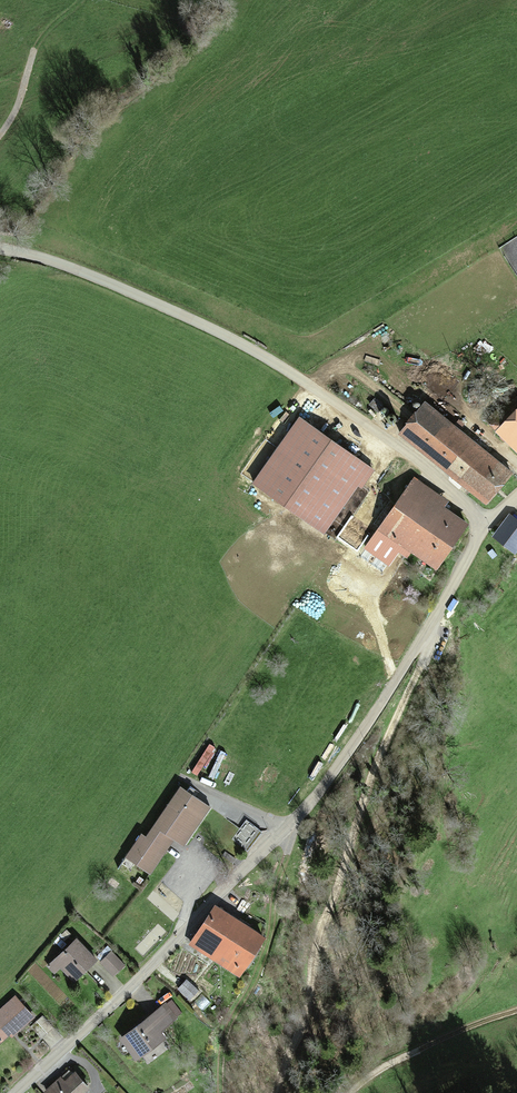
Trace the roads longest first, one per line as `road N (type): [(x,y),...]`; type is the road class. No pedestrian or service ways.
road 1 (tertiary): [(15,1092),(121,997),(336,767),(485,523)]
road 2 (tertiary): [(485,523),(414,457),(268,359),(100,278),(0,245)]
road 3 (track): [(275,1092),(345,847),(434,618)]
road 4 (track): [(346,1092),(400,1057),(516,1008)]

